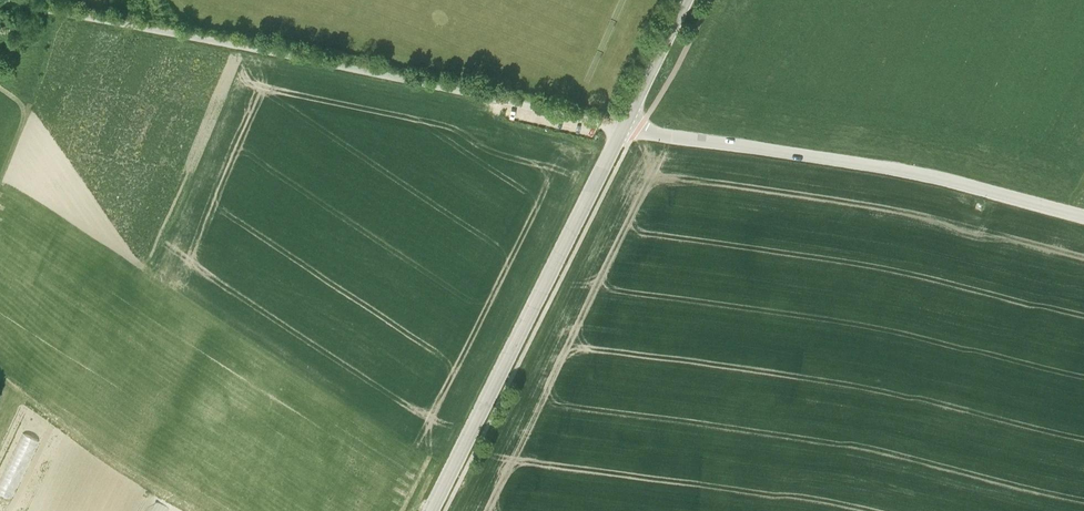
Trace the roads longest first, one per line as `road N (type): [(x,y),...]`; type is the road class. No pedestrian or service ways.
road 1 (unclassified): [(623,106),(141,0)]
road 2 (unclassified): [(1083,198),(928,158),(623,106)]
road 3 (tertiary): [(623,106),(418,510)]

